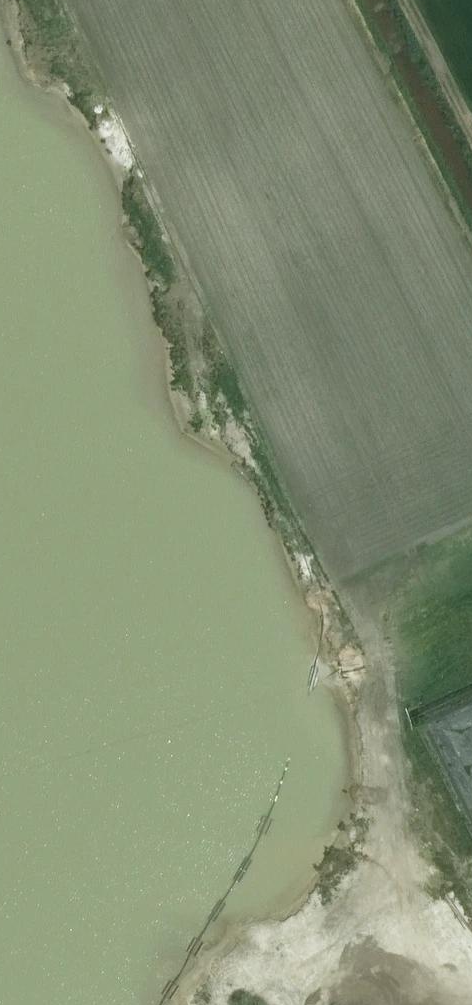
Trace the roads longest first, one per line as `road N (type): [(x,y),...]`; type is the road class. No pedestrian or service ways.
road 1 (track): [(350,0),(471,244)]
road 2 (track): [(405,0),(471,133)]

